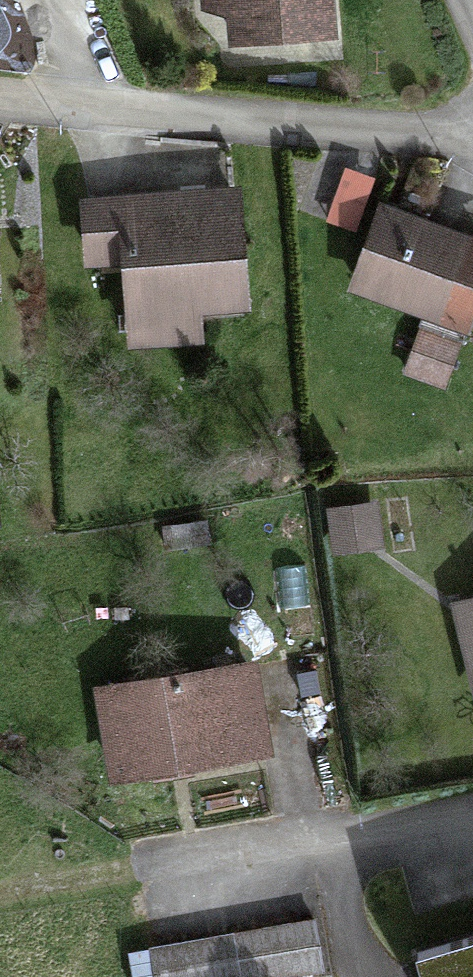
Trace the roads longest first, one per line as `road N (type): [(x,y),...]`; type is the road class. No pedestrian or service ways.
road 1 (residential): [(0,96),(323,121),(472,143)]

